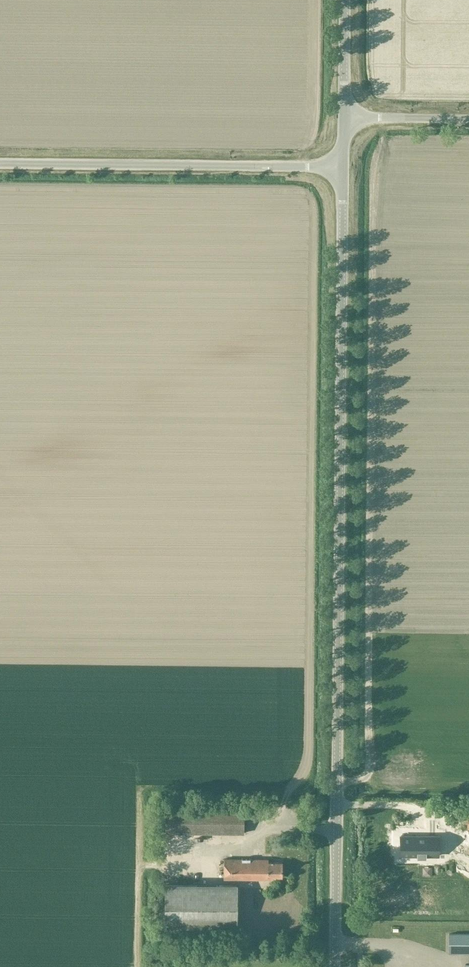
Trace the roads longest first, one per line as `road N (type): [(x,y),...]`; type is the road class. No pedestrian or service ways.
road 1 (unclassified): [(343,168),(335,966)]
road 2 (unclassified): [(343,168),(0,164)]
road 3 (unclassified): [(468,119),(344,118)]

